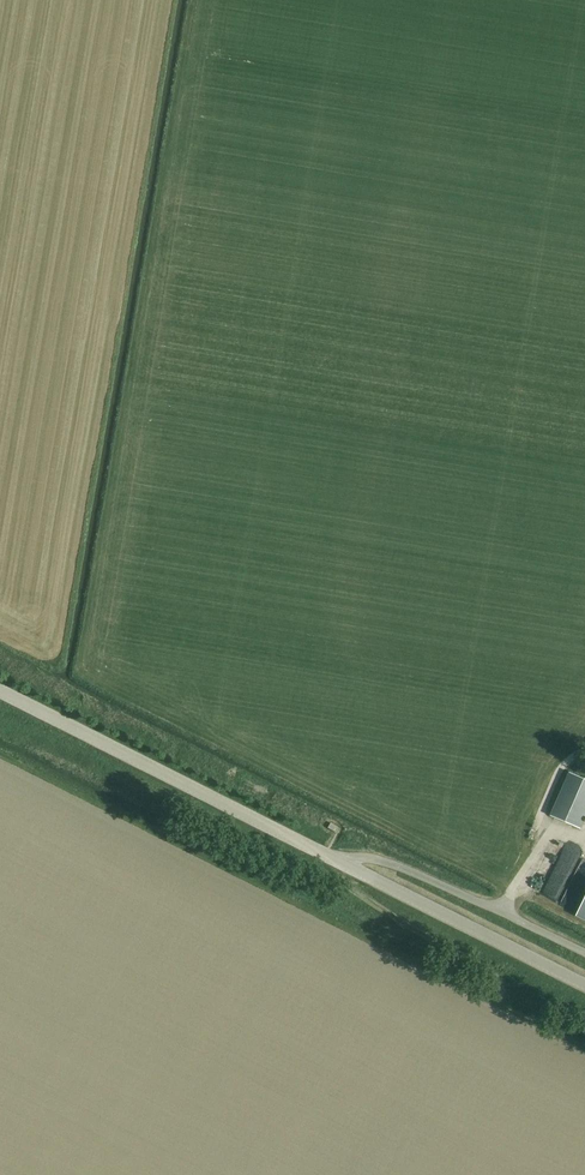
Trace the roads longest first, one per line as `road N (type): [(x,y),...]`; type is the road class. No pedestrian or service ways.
road 1 (unclassified): [(584,983),(0,691)]
road 2 (track): [(584,1029),(406,927),(361,894),(338,860)]

